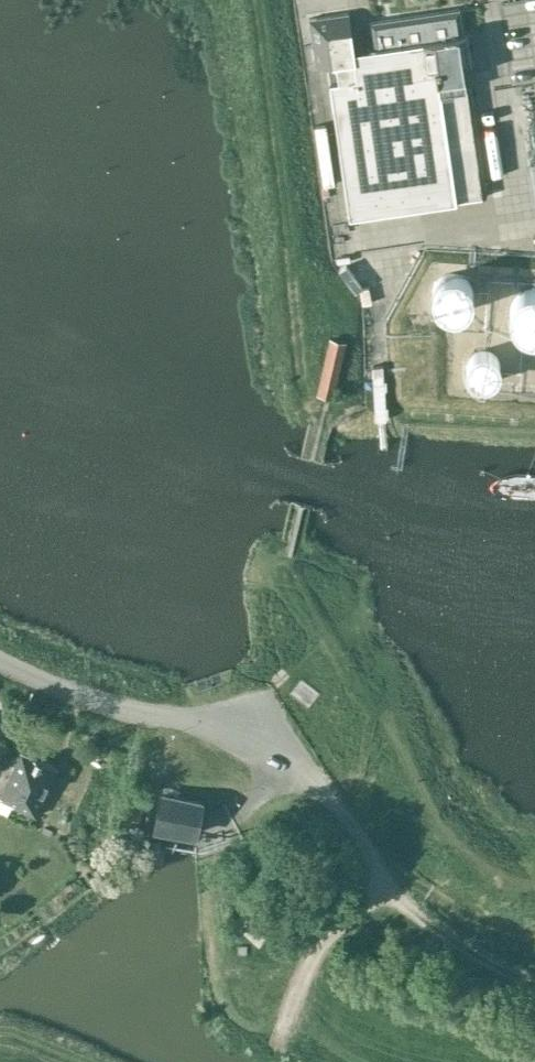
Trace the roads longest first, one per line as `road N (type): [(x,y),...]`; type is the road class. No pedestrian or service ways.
road 1 (track): [(534,987),(403,902),(334,804)]
road 2 (unclassified): [(0,661),(243,746)]

